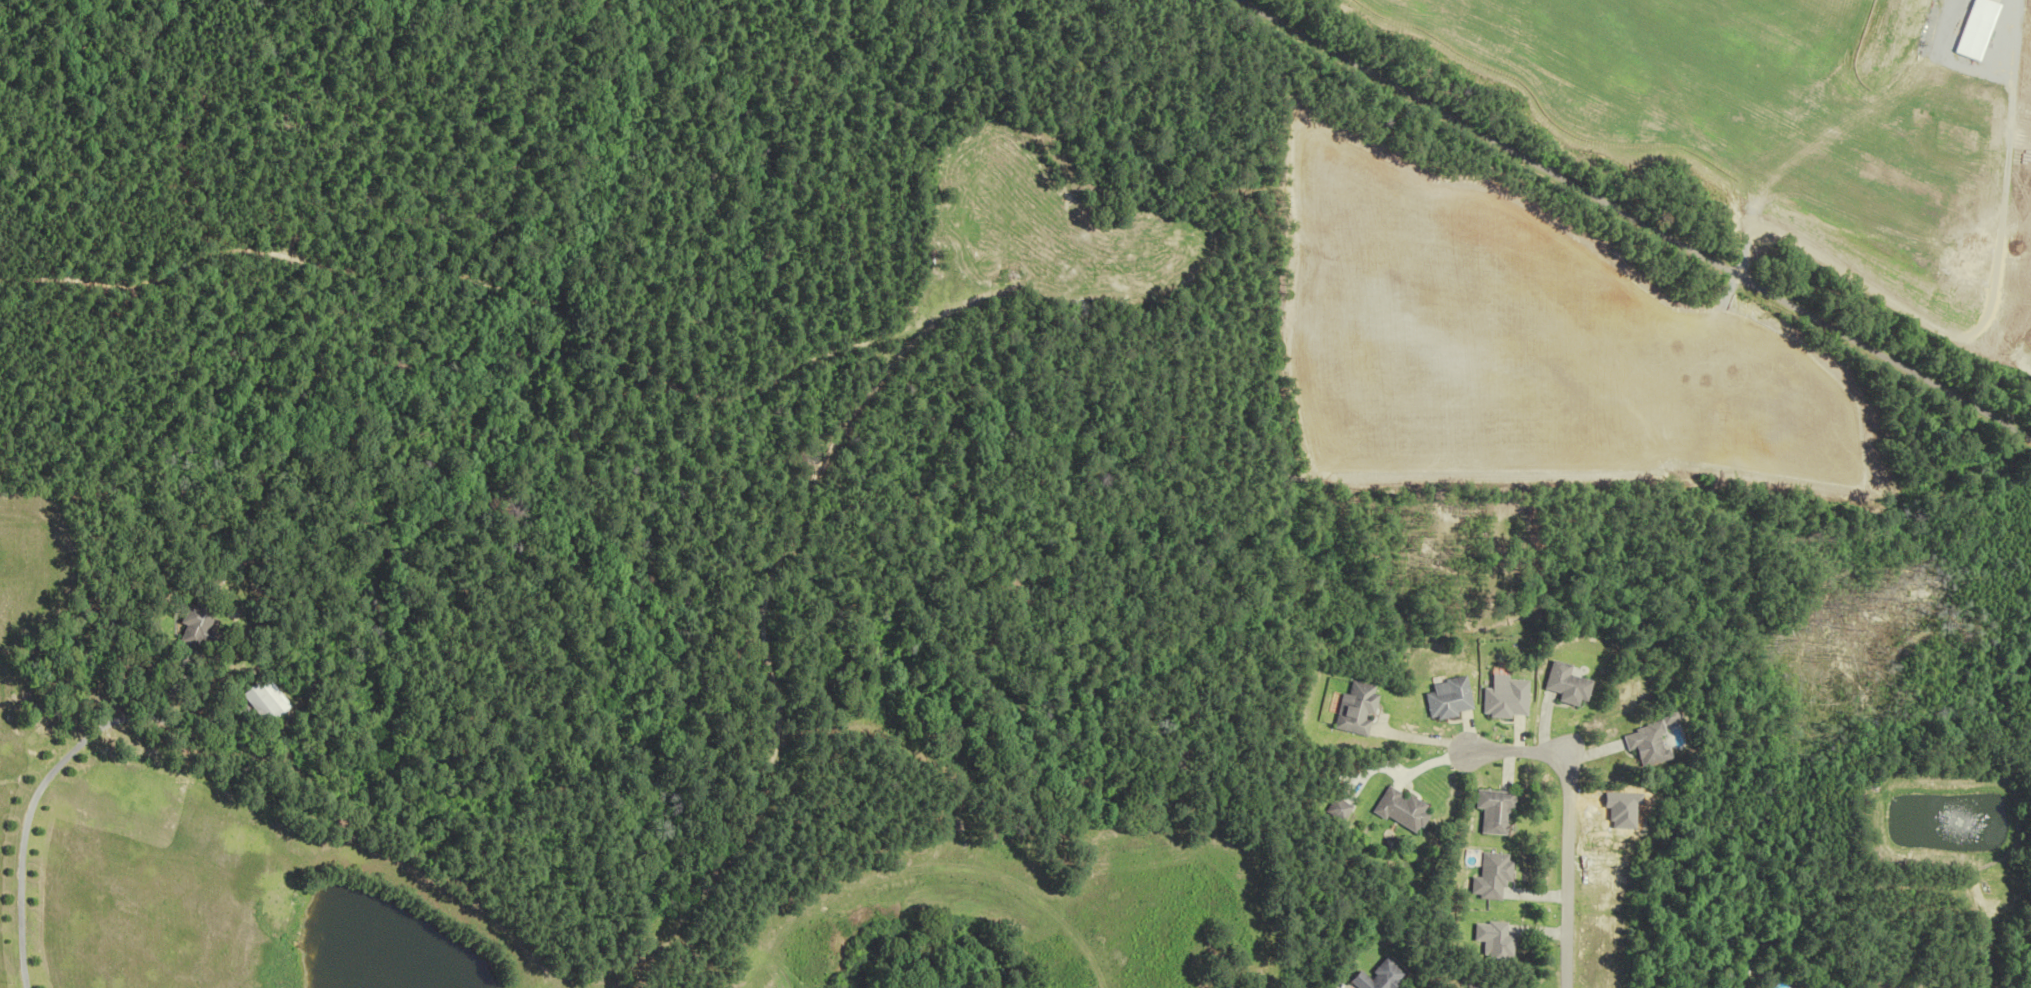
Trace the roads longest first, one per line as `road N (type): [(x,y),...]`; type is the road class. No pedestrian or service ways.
road 1 (track): [(629,987),(687,926),(760,814),(776,716),(757,606),(814,468),(915,338),(965,304),(1010,287)]
road 2 (track): [(526,292),(670,387),(710,400),(737,397),(856,344),(878,349),(887,369)]
road 3 (residential): [(1464,746),(1535,751),(1563,767),(1560,987)]

